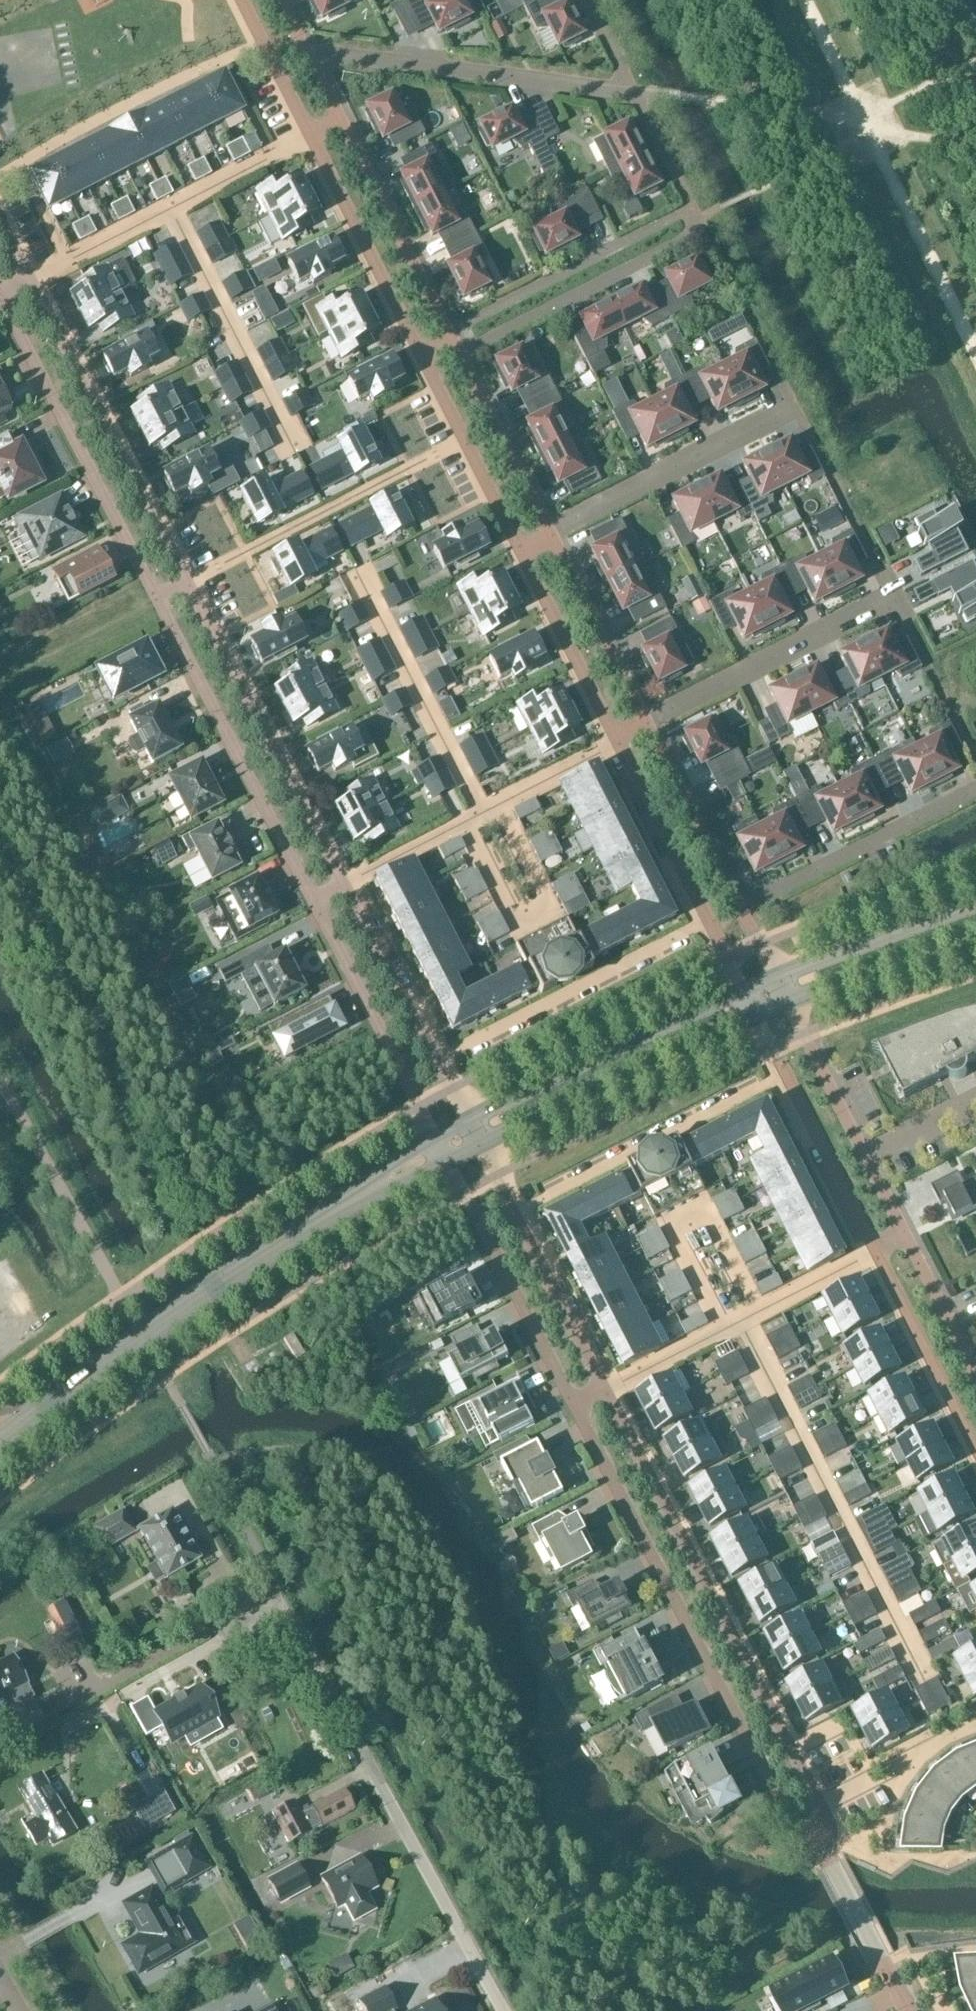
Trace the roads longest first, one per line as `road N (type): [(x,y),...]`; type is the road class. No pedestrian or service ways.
road 1 (unclassified): [(503,2010),(282,1597),(84,1697)]
road 2 (residential): [(577,1408),(789,1820),(824,1849)]
road 3 (residential): [(820,1806),(606,1392)]
road 4 (tertiary): [(0,1448),(149,1334),(359,1196)]
road 5 (residential): [(453,344),(699,221),(632,92)]
road 6 (residential): [(190,581),(29,280)]
road 7 (residential): [(0,297),(156,598)]
road 8 (residential): [(156,598),(312,898)]
road 9 (residential): [(340,882),(190,581)]
road 10 (residential): [(632,92),(306,53)]
road 11 (residential): [(190,581),(465,441)]
road 12 (residential): [(514,1215),(787,1076)]
road 13 (residential): [(433,1060),(707,926)]
road 14 (tertiary): [(478,1142),(754,1014)]
road 15 (tertiary): [(742,992),(468,1122)]
road 16 (residential): [(0,177),(148,94),(264,47)]
road 17 (residential): [(448,1157),(577,1408)]
road 18 (residential): [(645,723),(891,596)]
road 19 (residential): [(549,534),(795,409)]
road 20 (residential): [(312,898),(437,1137)]
road 21 (residential): [(744,905),(975,789)]
road 22 (residential): [(453,344),(340,122)]
road 23 (residential): [(312,136),(423,357)]
road 24 (residential): [(876,1253),(975,1450)]
road 25 (residential): [(519,549),(616,740)]
road 26 (residential): [(549,534),(453,344)]
road 27 (residential): [(645,723),(549,534)]
road 28 (tertiary): [(975,909),(775,974)]
road 29 (residential): [(744,905),(645,723)]
road 30 (residential): [(616,740),(707,926)]
road 31 (residential): [(433,1060),(340,882)]
road 32 (residential): [(606,1392),(514,1215)]
road 33 (tertiary): [(788,1001),(975,932)]
road 34 (residential): [(787,1076),(876,1253)]
road 35 (residential): [(824,1849),(909,2010)]
road 36 (residential): [(820,1806),(975,1726)]
road 37 (residential): [(865,1152),(788,1001)]
road 38 (residential): [(975,1374),(906,1236)]
road 39 (residential): [(465,441),(519,549)]

